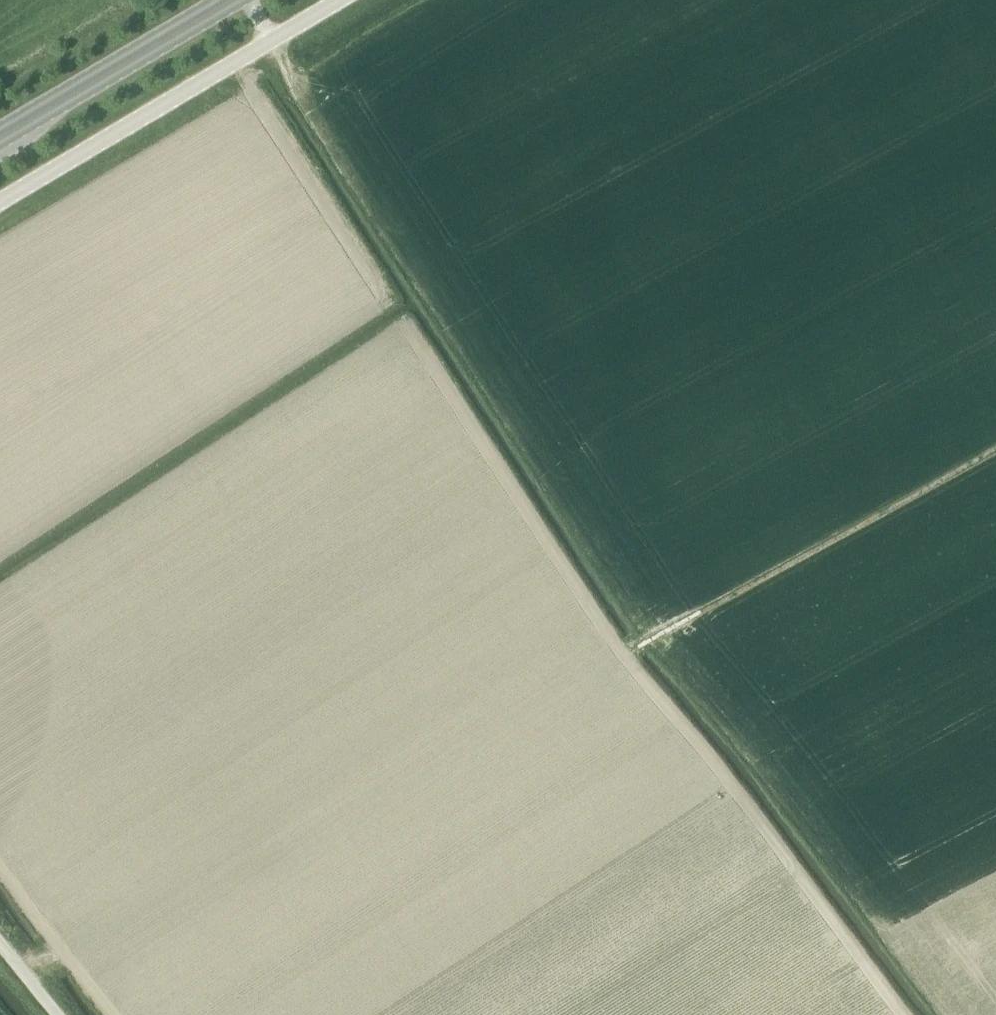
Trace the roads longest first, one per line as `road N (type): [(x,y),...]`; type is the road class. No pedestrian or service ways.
road 1 (unclassified): [(0,200),(339,0)]
road 2 (primary): [(0,135),(228,0)]

